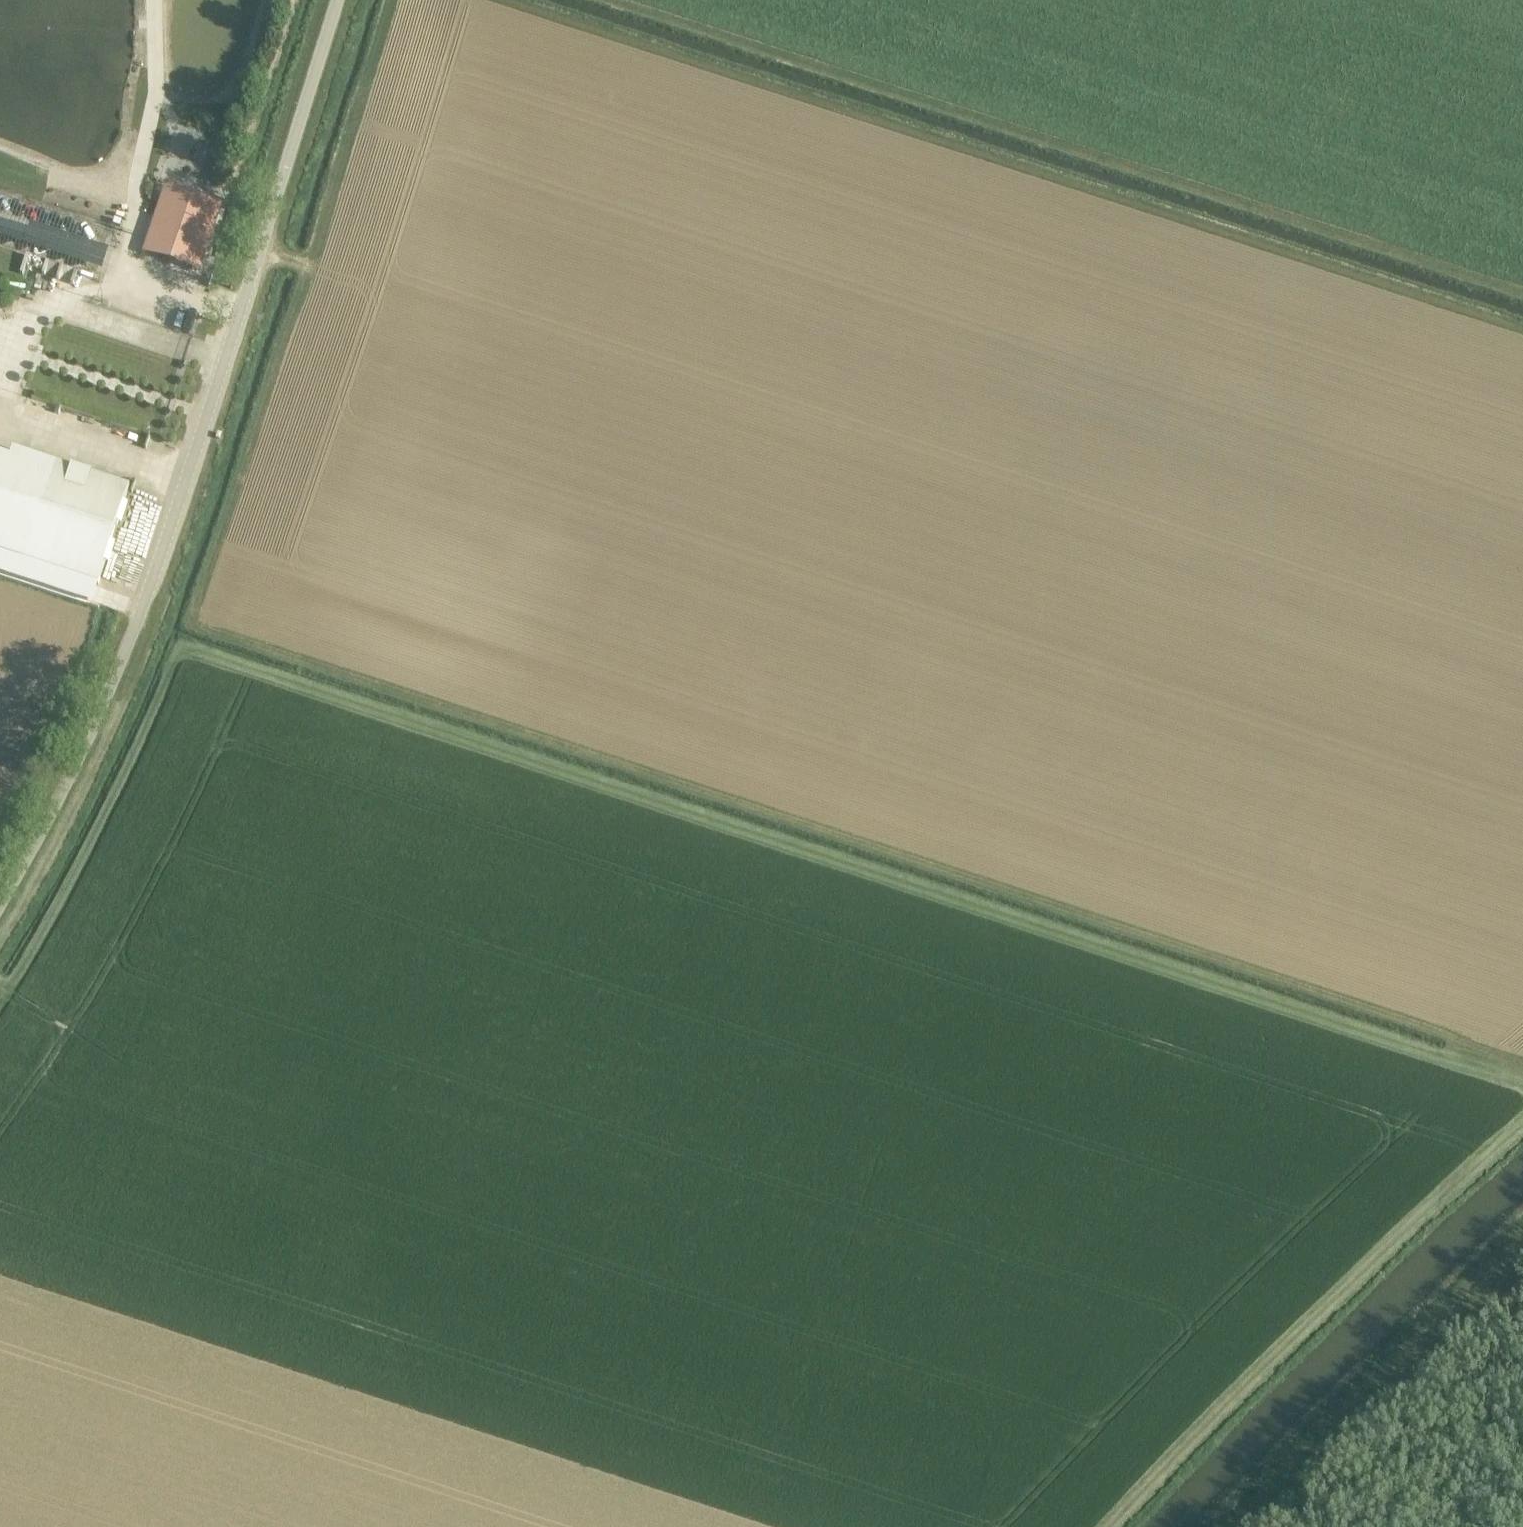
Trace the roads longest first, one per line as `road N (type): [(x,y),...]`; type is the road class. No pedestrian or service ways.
road 1 (unclassified): [(0,950),(100,763),(348,0)]

